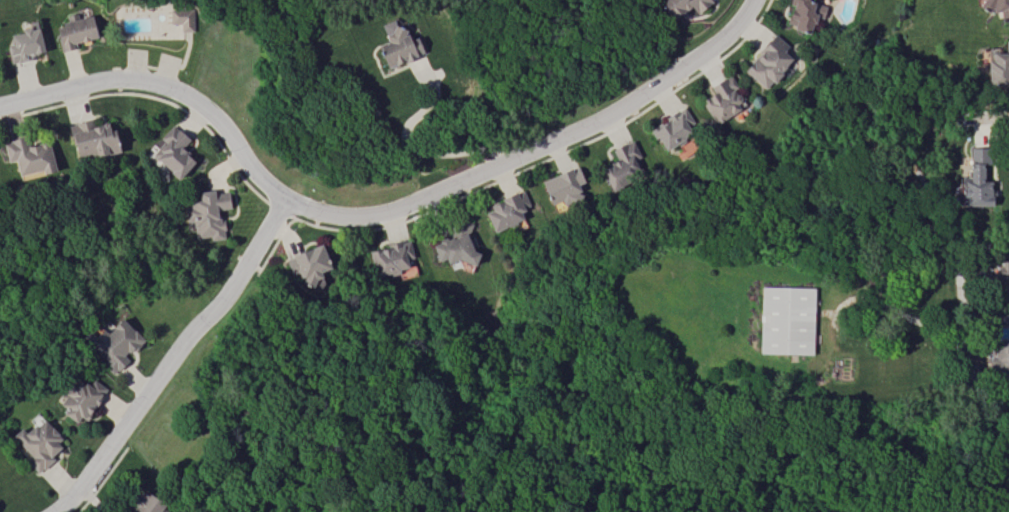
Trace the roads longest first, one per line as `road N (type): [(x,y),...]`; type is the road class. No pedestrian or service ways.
road 1 (residential): [(749,0),(651,83),(385,212),(304,209),(282,198)]
road 2 (residential): [(282,198),(242,274),(183,334),(72,496),(50,511)]
road 3 (residential): [(0,104),(117,80),(184,92),(226,127),(244,164),(282,198)]

